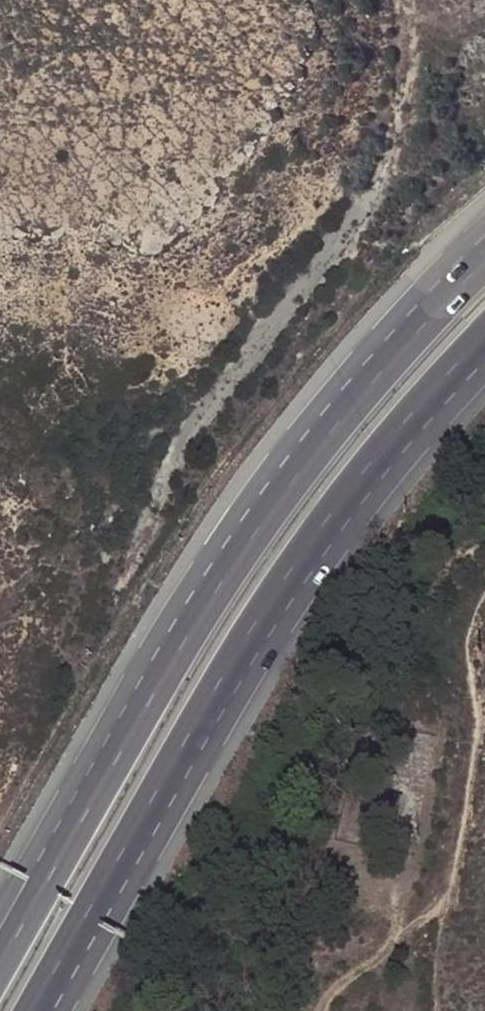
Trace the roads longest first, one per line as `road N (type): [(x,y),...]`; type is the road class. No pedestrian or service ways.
road 1 (trunk): [(43,1010),(250,640),(384,456)]
road 2 (trunk): [(433,316),(265,502),(98,774)]
road 3 (track): [(322,1010),(391,937),(420,751)]
road 4 (trunk): [(98,774),(0,953)]
road 5 (trunk): [(98,774),(0,921)]
road 6 (trunk): [(384,456),(484,340)]
road 7 (trunk): [(384,456),(484,360)]

